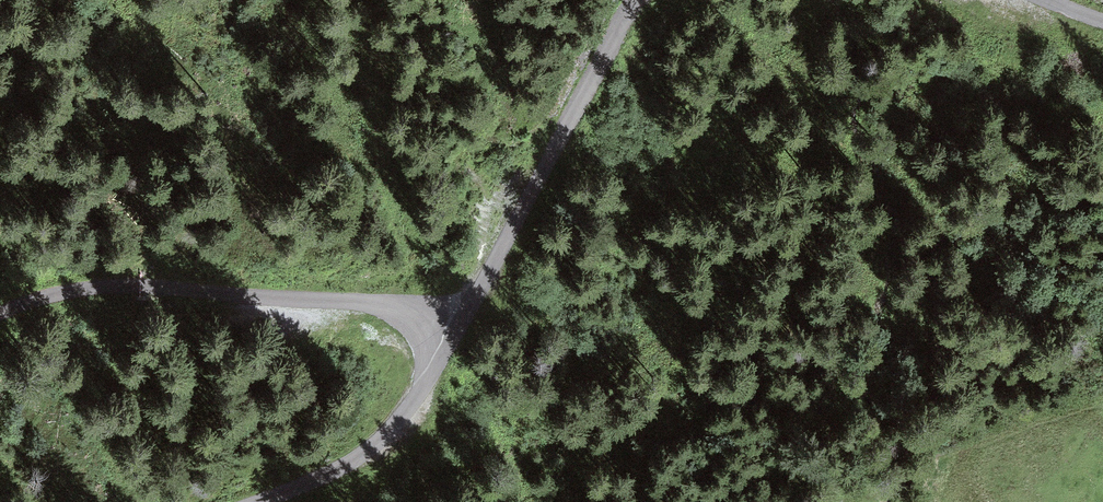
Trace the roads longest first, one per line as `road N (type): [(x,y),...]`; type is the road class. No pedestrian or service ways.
road 1 (track): [(249,501),(350,462),(403,418),(429,365),(419,324),(372,304),(95,287),(48,293),(0,314)]
road 2 (track): [(639,0),(493,268),(426,332)]

